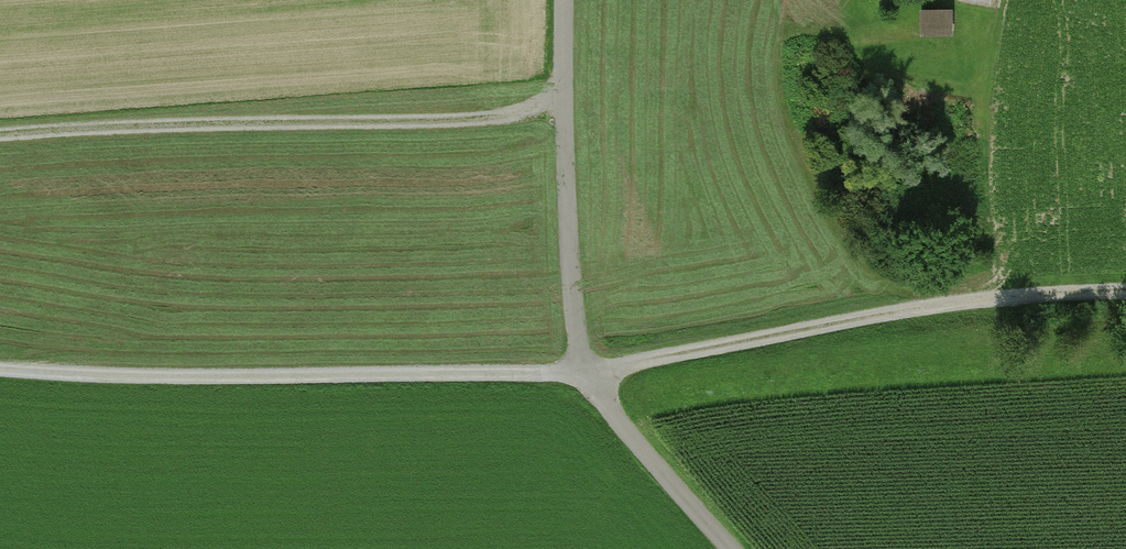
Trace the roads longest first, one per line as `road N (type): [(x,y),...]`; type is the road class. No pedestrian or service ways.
road 1 (track): [(1125,296),(932,308),(587,377),(121,381),(0,372)]
road 2 (track): [(728,548),(587,377),(573,285),(565,0)]
road 3 (track): [(0,139),(148,126),(503,122),(563,93)]

